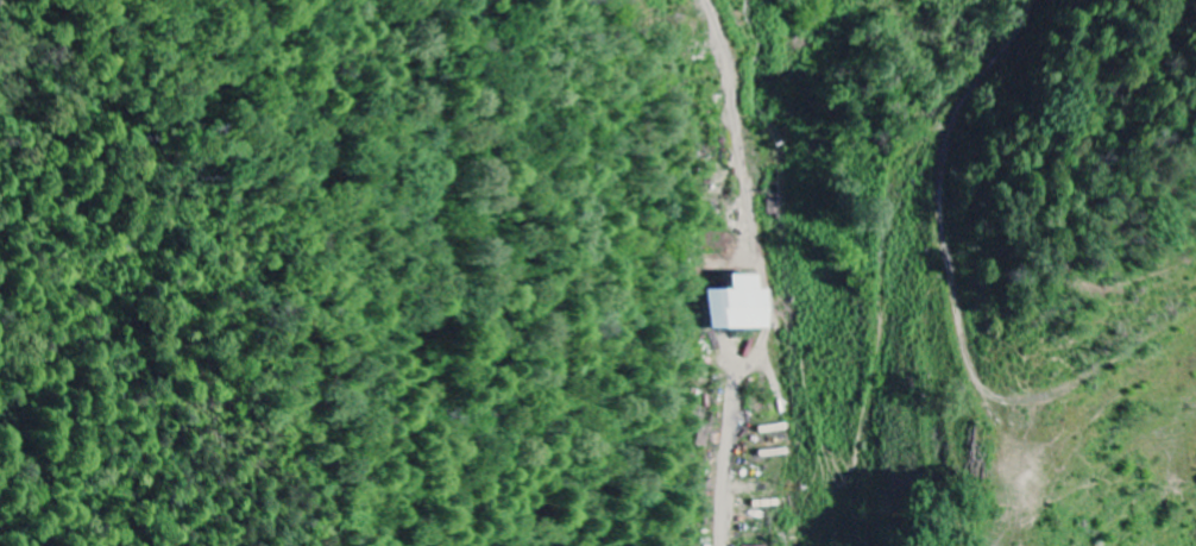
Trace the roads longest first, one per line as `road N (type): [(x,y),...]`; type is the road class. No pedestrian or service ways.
road 1 (residential): [(714,0),(731,37),(757,193),(761,345),(744,545)]

